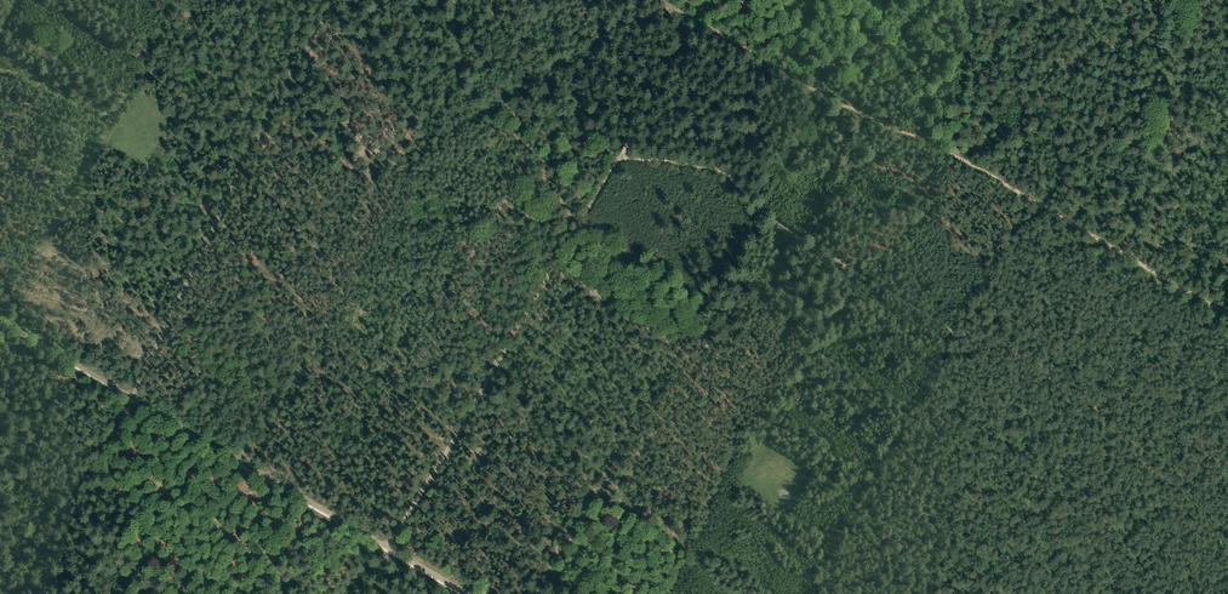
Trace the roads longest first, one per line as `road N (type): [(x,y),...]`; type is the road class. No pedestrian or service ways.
road 1 (track): [(1227,314),(978,168),(826,98),(661,0)]
road 2 (track): [(247,461),(0,318)]
road 3 (track): [(389,548),(247,461)]
road 4 (track): [(247,461),(176,593)]

